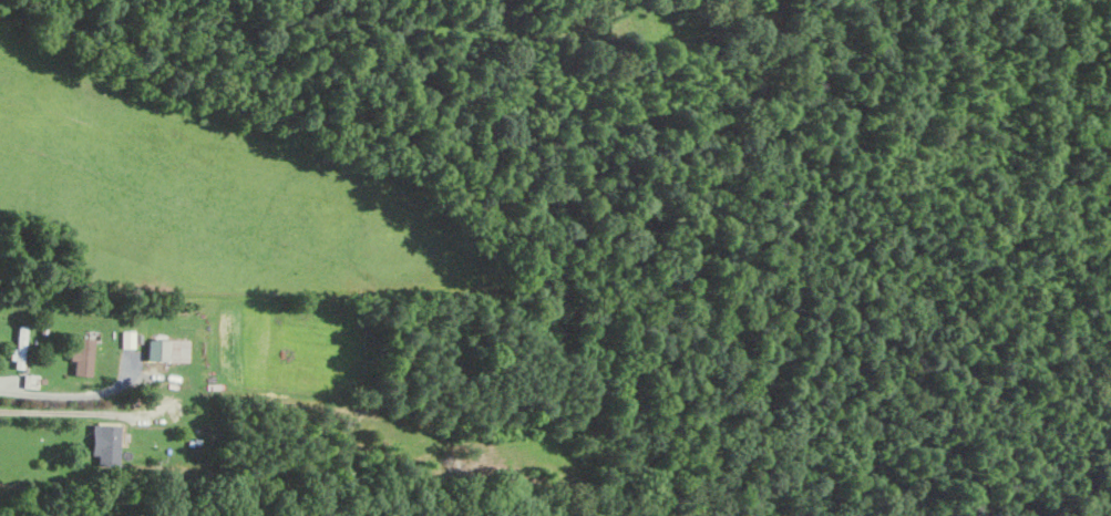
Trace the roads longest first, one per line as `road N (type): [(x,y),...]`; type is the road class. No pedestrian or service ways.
road 1 (residential): [(0,411),(136,414)]

